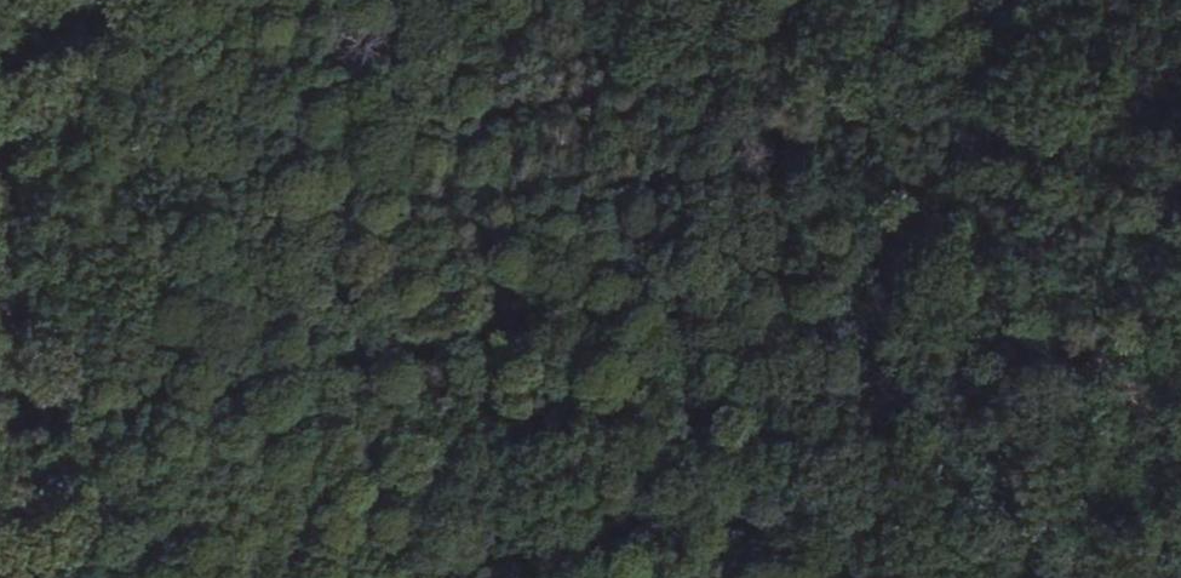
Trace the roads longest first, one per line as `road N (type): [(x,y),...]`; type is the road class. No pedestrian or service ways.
road 1 (track): [(820,0),(774,104),(768,225),(803,363),(911,509),(977,577)]

